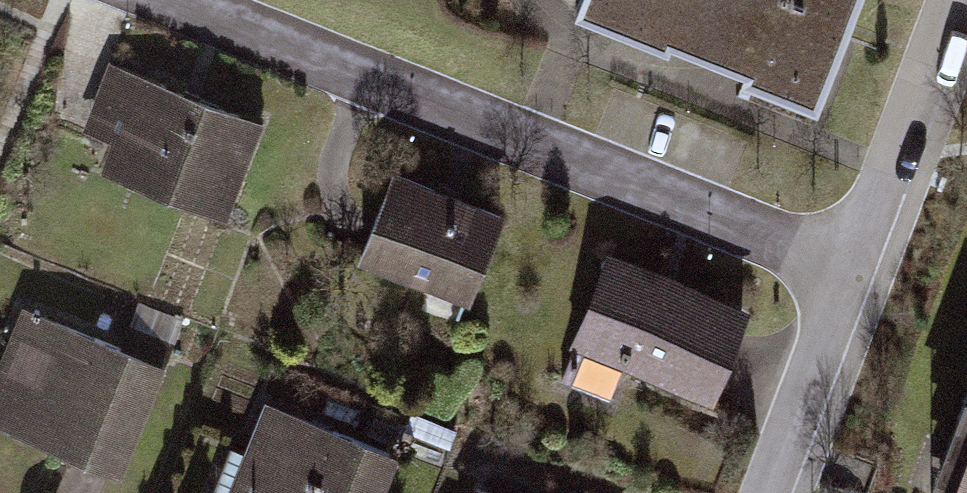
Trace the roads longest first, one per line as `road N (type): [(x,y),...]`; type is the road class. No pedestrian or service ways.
road 1 (residential): [(161,0),(857,267)]
road 2 (residential): [(956,0),(857,267)]
road 3 (residential): [(857,267),(769,492)]

